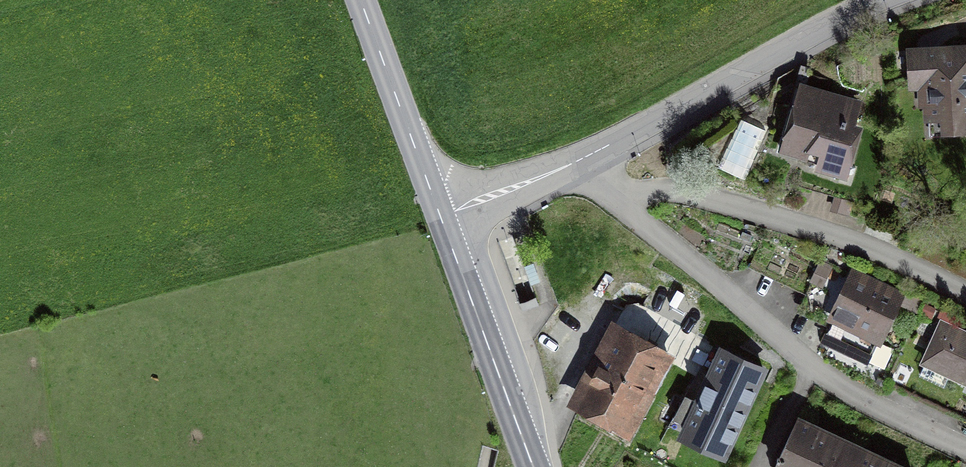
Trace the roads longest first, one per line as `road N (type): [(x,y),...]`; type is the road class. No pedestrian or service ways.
road 1 (residential): [(965,447),(851,397),(808,368),(612,193)]
road 2 (residential): [(965,290),(876,250),(699,195),(612,193)]
road 3 (unclassified): [(578,160),(876,0)]
road 4 (secondary): [(441,217),(533,466)]
road 5 (secondary): [(441,217),(360,0)]
road 6 (unclassified): [(441,217),(578,160)]

